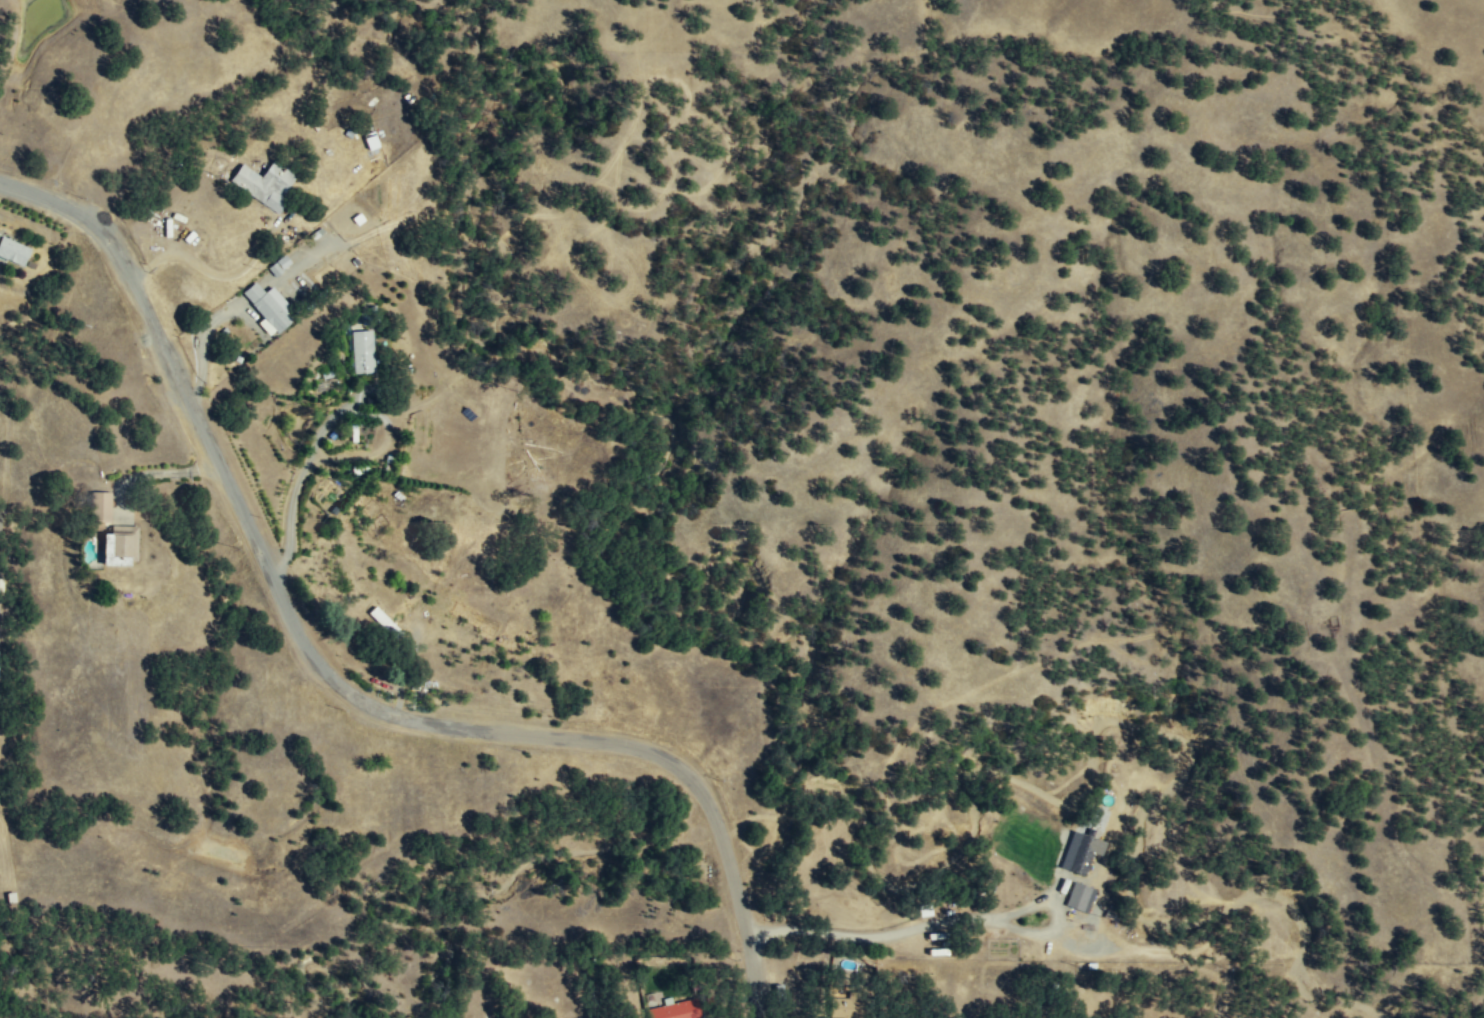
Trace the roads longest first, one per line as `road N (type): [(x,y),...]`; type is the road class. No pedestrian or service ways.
road 1 (residential): [(0,181),(78,215),(114,247),(333,674),(403,716),(627,744),(665,756),(697,781),(722,822),(747,902),(759,1017)]

